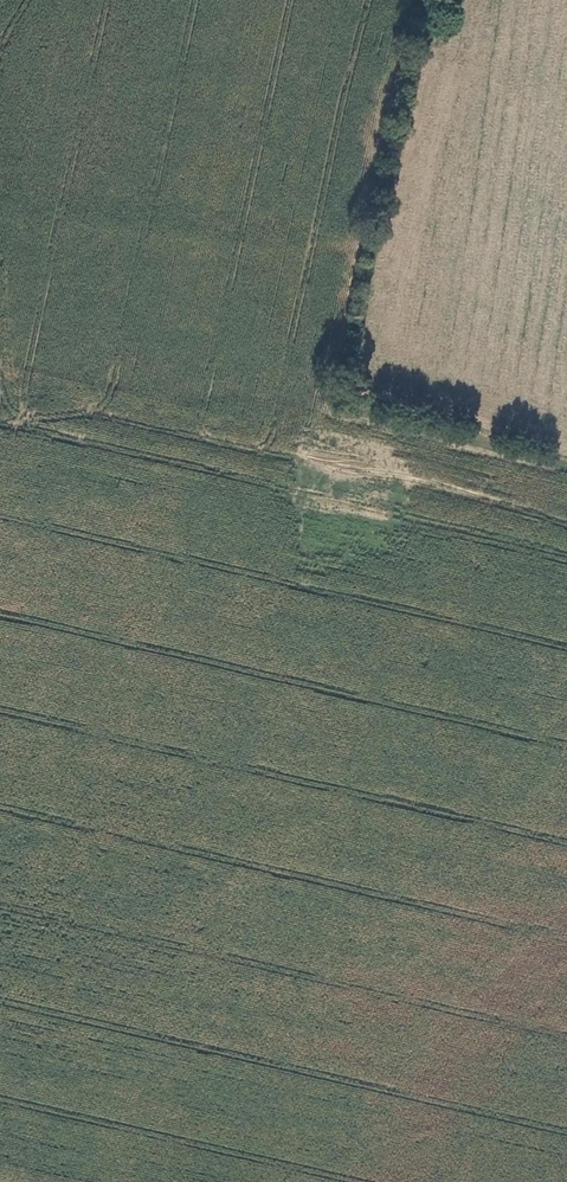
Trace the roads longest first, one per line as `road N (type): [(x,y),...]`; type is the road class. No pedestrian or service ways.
road 1 (track): [(566,477),(332,419)]

